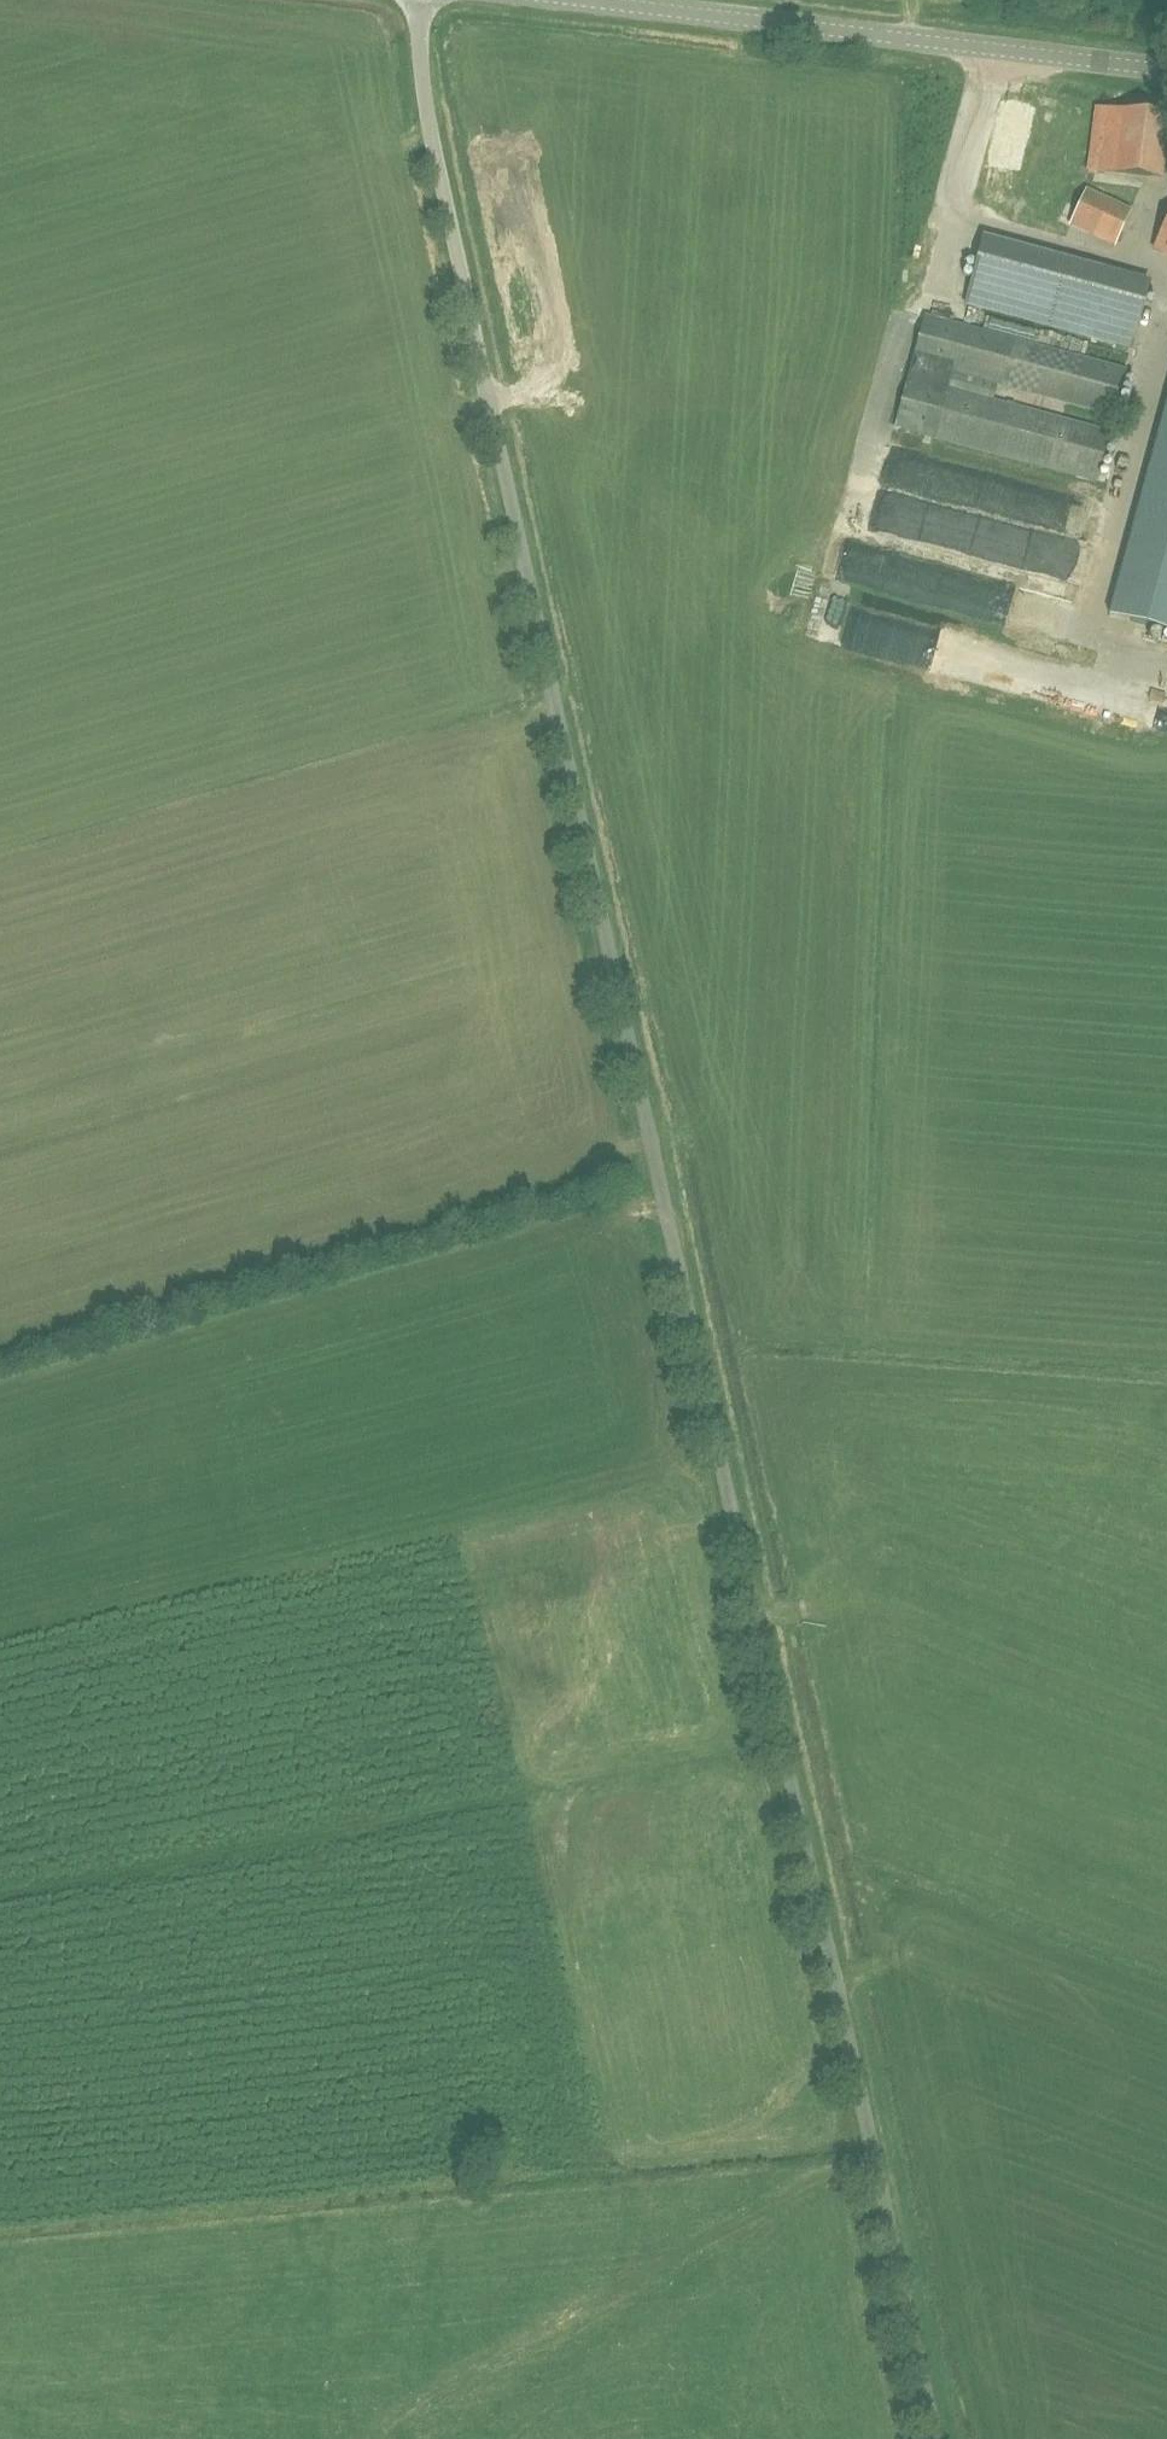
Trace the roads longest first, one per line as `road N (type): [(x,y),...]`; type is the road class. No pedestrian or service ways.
road 1 (unclassified): [(937,2438),(430,121),(419,48),(424,0)]
road 2 (tertiary): [(563,0),(1166,71)]

